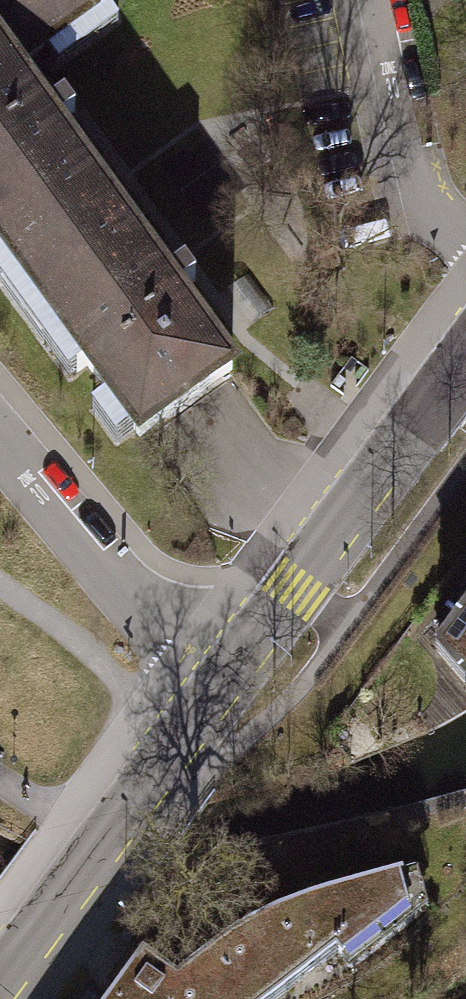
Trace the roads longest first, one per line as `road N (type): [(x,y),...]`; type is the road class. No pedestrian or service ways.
road 1 (tertiary): [(231,671),(465,356)]
road 2 (tertiary): [(0,976),(231,671)]
road 3 (residential): [(0,443),(122,587),(231,671)]
road 4 (residential): [(465,235),(405,165),(370,0)]

